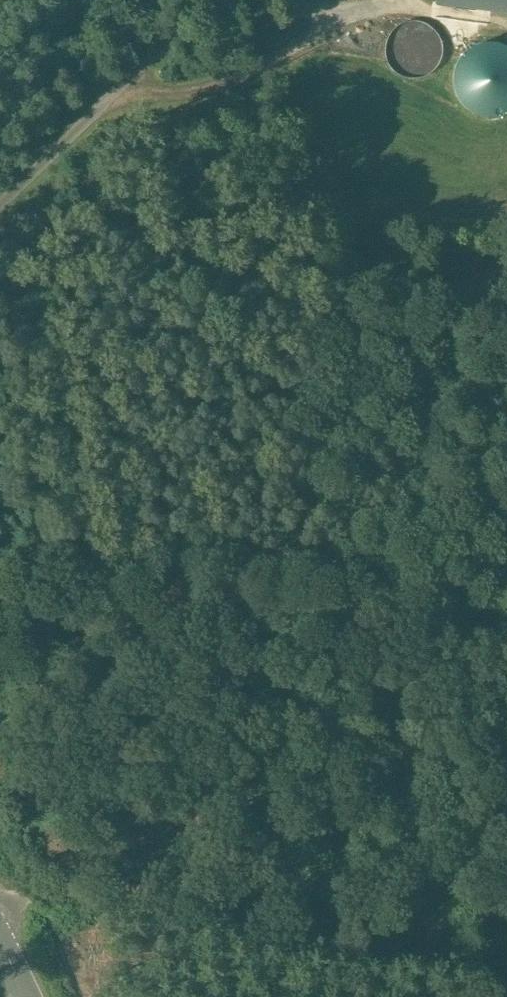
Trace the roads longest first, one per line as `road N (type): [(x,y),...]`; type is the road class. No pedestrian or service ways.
road 1 (track): [(506,966),(60,893),(0,906)]

